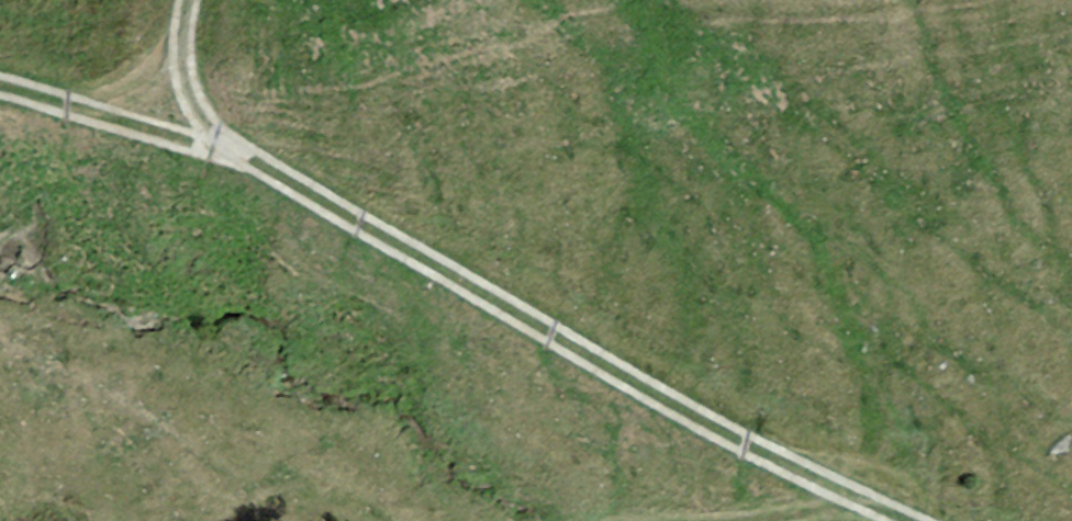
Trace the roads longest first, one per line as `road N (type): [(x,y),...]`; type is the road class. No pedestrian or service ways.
road 1 (track): [(226,147),(681,411),(911,520)]
road 2 (track): [(0,82),(226,147)]
road 3 (track): [(195,0),(186,54),(191,93),(226,147)]

